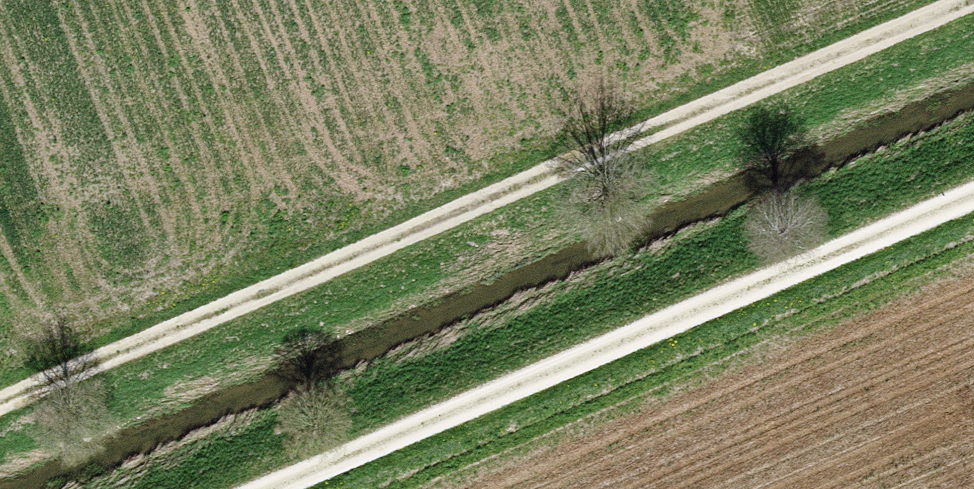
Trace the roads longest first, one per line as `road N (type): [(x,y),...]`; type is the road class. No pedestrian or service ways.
road 1 (track): [(0,409),(973,4)]
road 2 (track): [(973,189),(249,488)]

